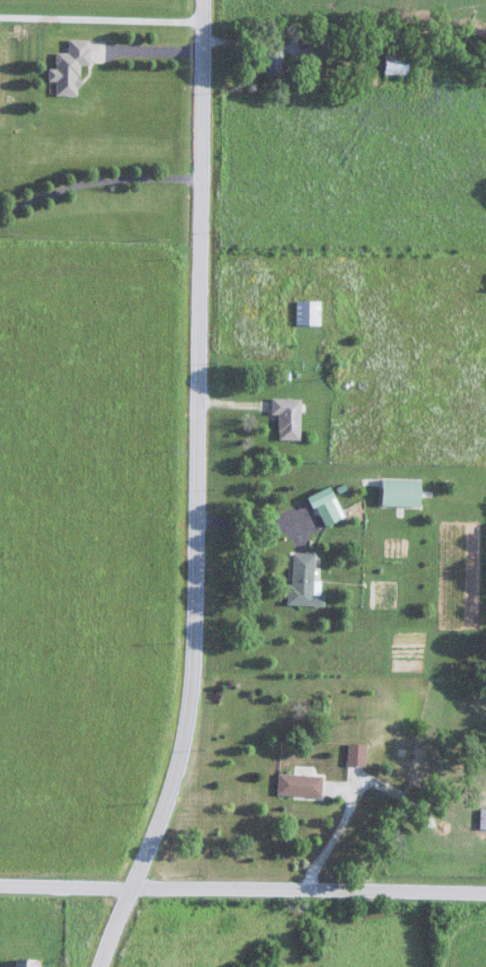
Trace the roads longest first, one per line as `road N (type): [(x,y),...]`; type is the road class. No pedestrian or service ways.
road 1 (secondary): [(211,0),(200,685),(177,794),(108,966)]
road 2 (residential): [(485,889),(0,881)]

